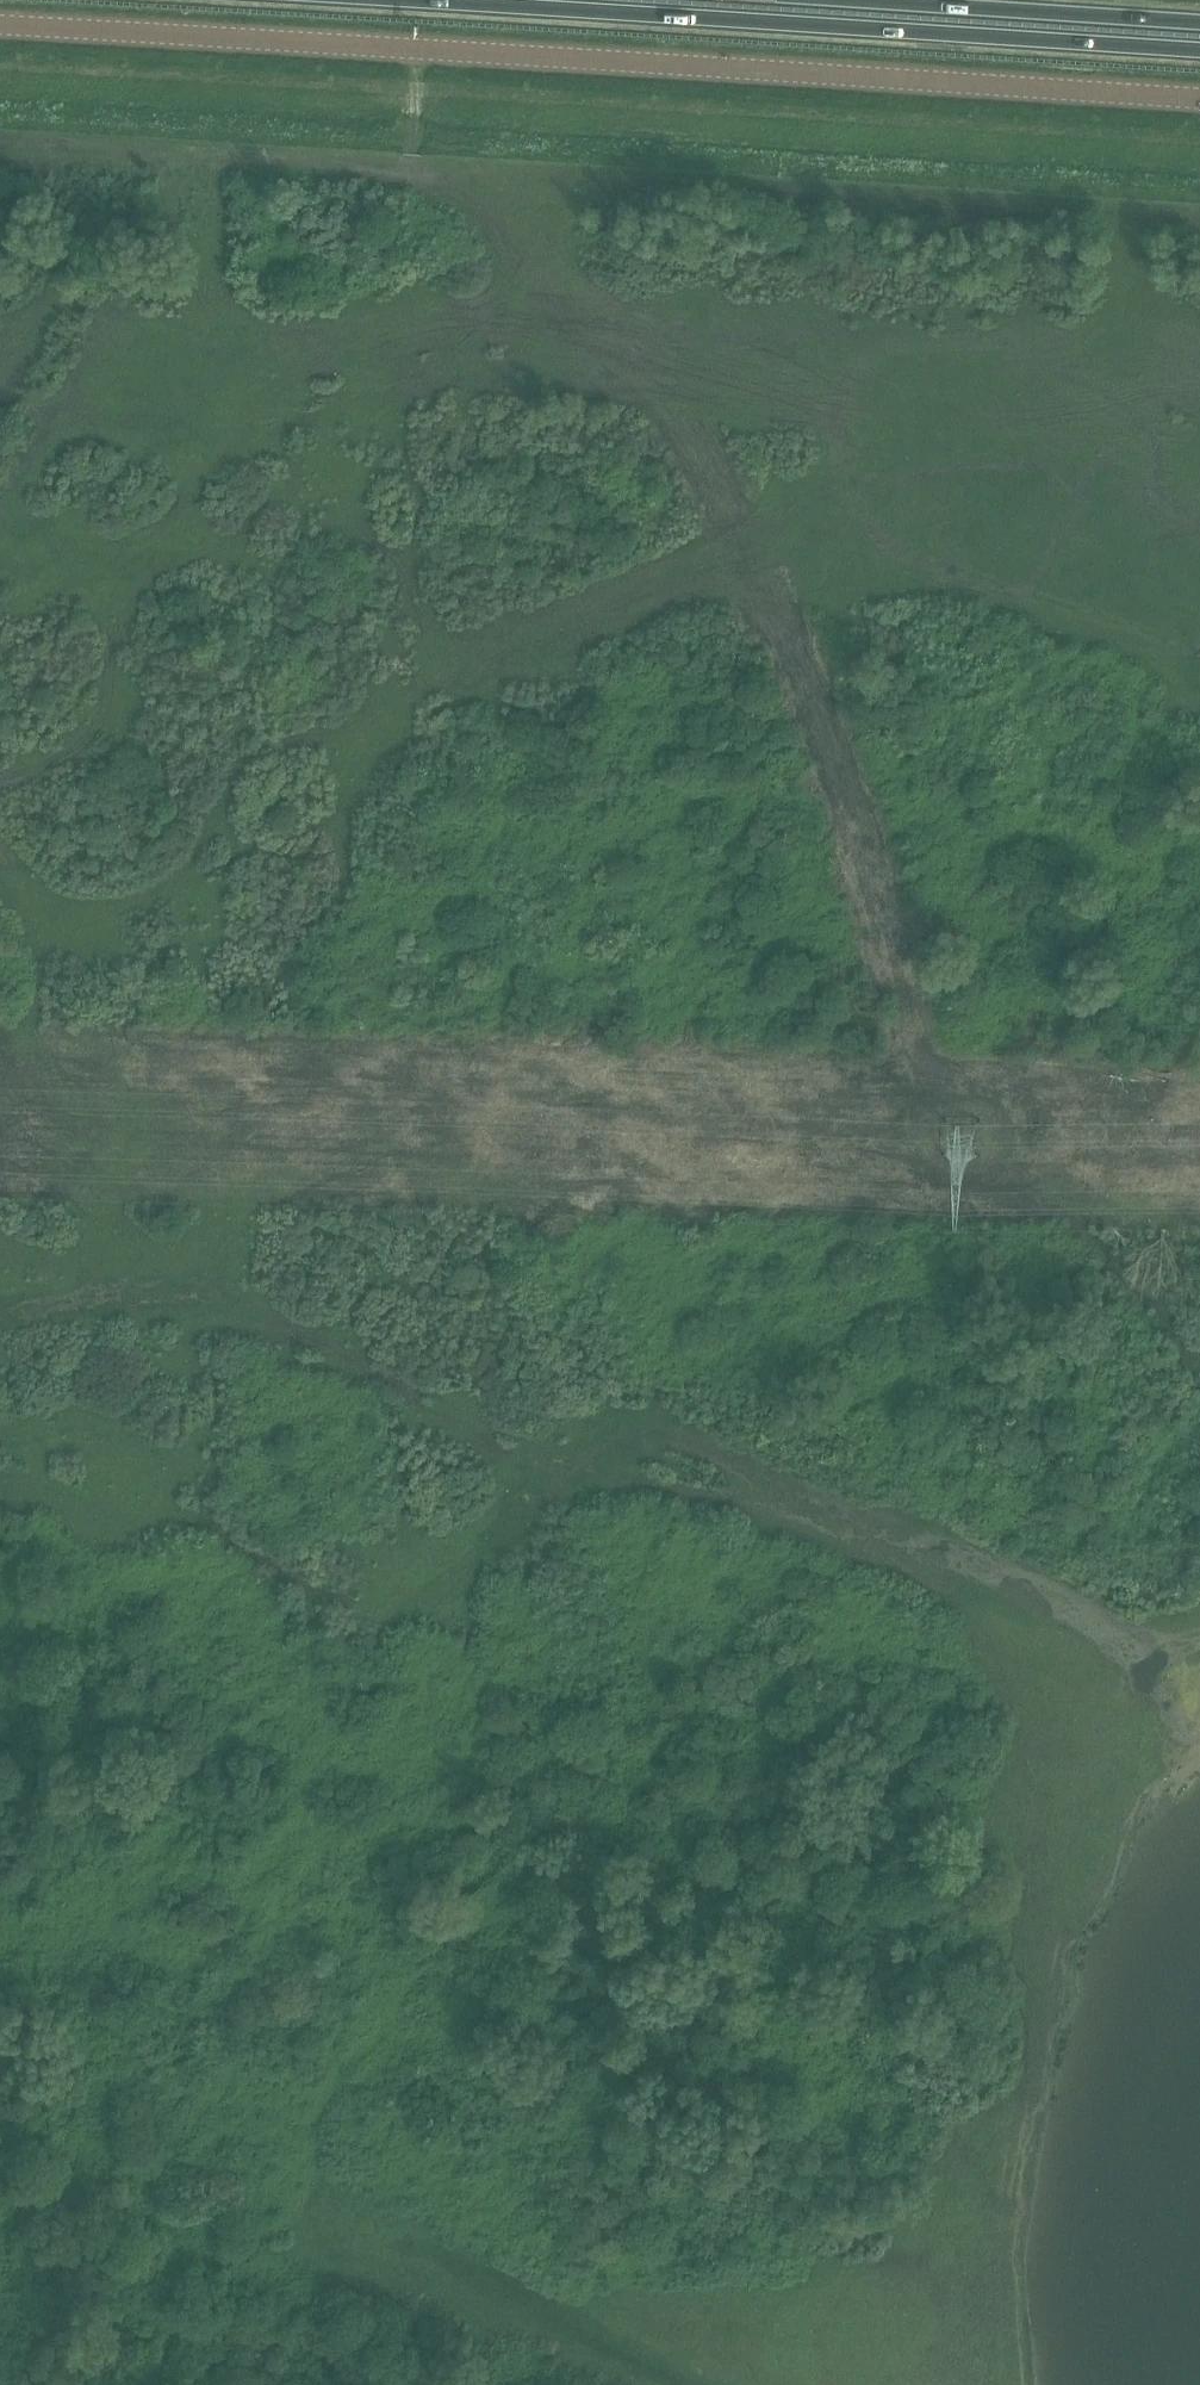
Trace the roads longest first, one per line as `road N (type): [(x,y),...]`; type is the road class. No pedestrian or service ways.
road 1 (tertiary): [(1199,98),(0,26)]
road 2 (trunk): [(381,0),(1199,51)]
road 3 (trunk): [(1199,27),(768,0)]

